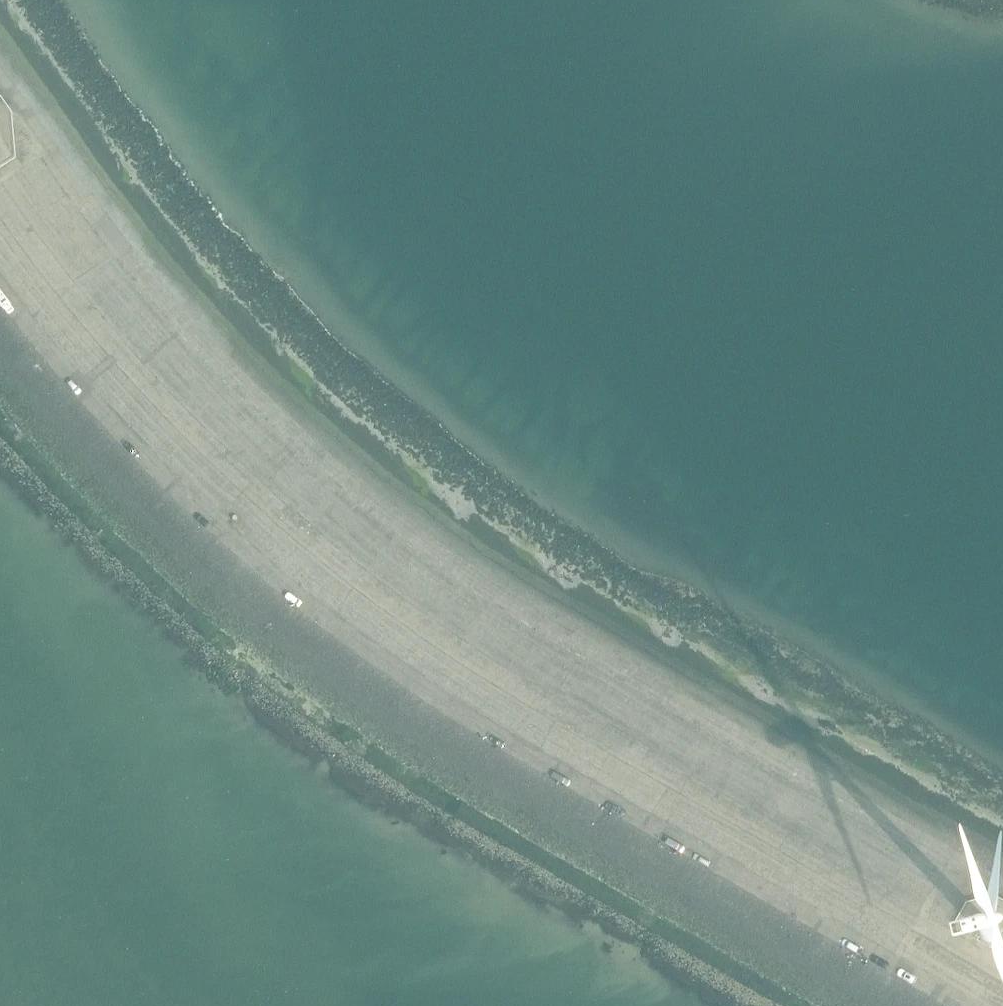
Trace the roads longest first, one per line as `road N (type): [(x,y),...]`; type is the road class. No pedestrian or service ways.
road 1 (unclassified): [(0,85),(236,388),(451,563),(1002,891)]
road 2 (unclassified): [(969,1005),(445,697),(259,559),(135,434),(0,279)]

